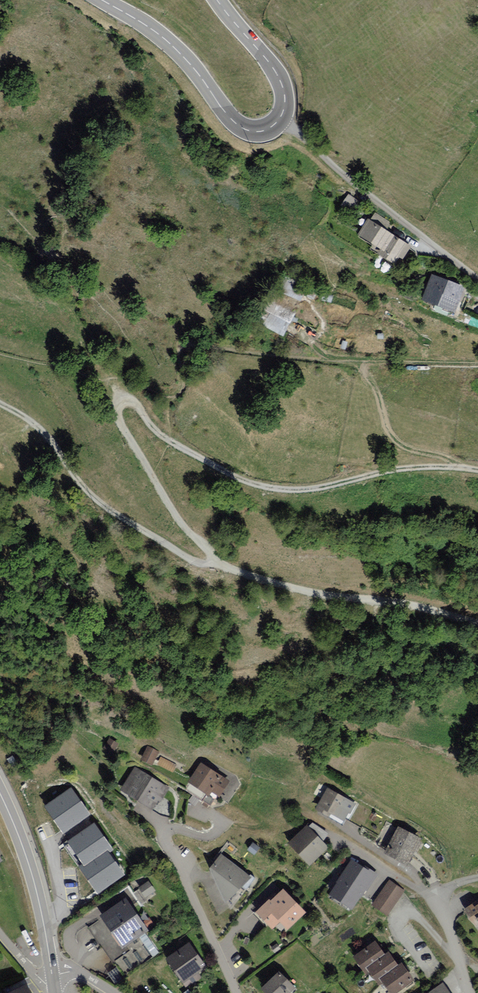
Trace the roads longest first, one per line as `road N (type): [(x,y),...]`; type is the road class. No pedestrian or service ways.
road 1 (track): [(477,360),(314,360),(208,348),(193,355),(167,400),(148,389),(120,396)]
road 2 (track): [(120,396),(168,443),(260,487),(320,488),(396,471),(477,473)]
road 3 (track): [(477,624),(404,604),(311,596),(208,567)]
road 4 (track): [(0,406),(37,426),(92,498),(189,565),(208,567)]
road 5 (residential): [(280,117),(477,281)]
road 6 (secondary): [(102,0),(172,45),(240,127),(262,131),(280,117)]
road 7 (track): [(208,567),(114,409),(120,396)]
road 8 (secondary): [(52,975),(33,879),(0,794)]
road 9 (residential): [(237,992),(161,828)]
road 10 (secondary): [(280,117),(285,97),(276,73),(217,0)]

